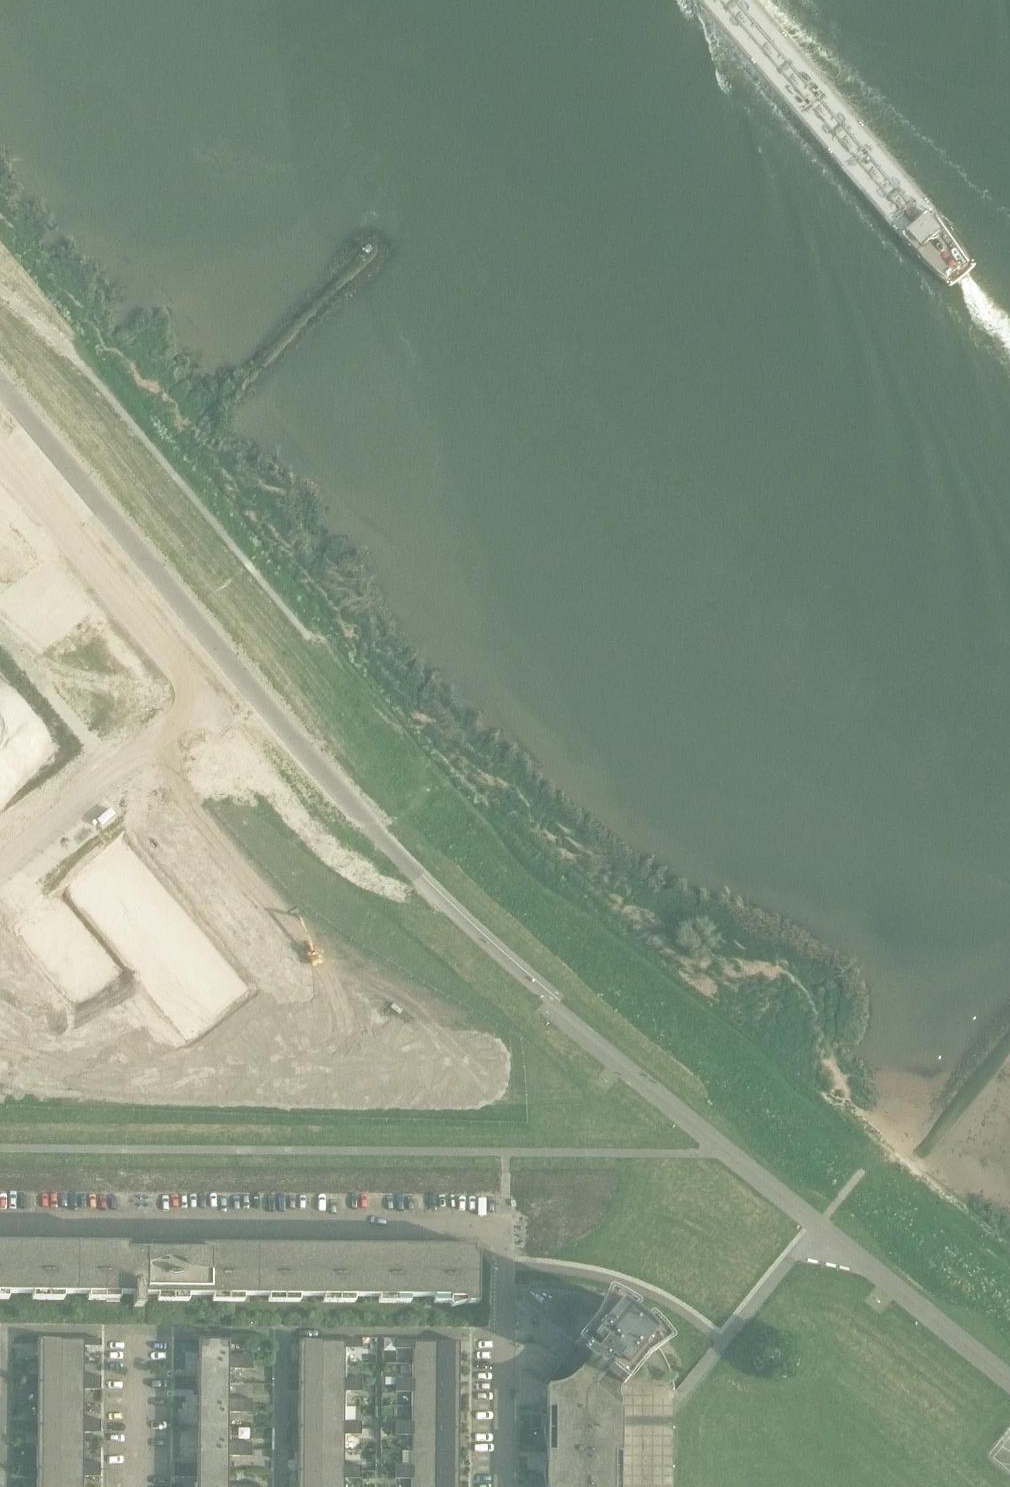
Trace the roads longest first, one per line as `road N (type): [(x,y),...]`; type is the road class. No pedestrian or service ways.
road 1 (residential): [(505,1486),(506,1226),(0,1220)]
road 2 (residential): [(501,1017),(266,781),(0,458)]
road 3 (residential): [(136,1486),(137,1330)]

